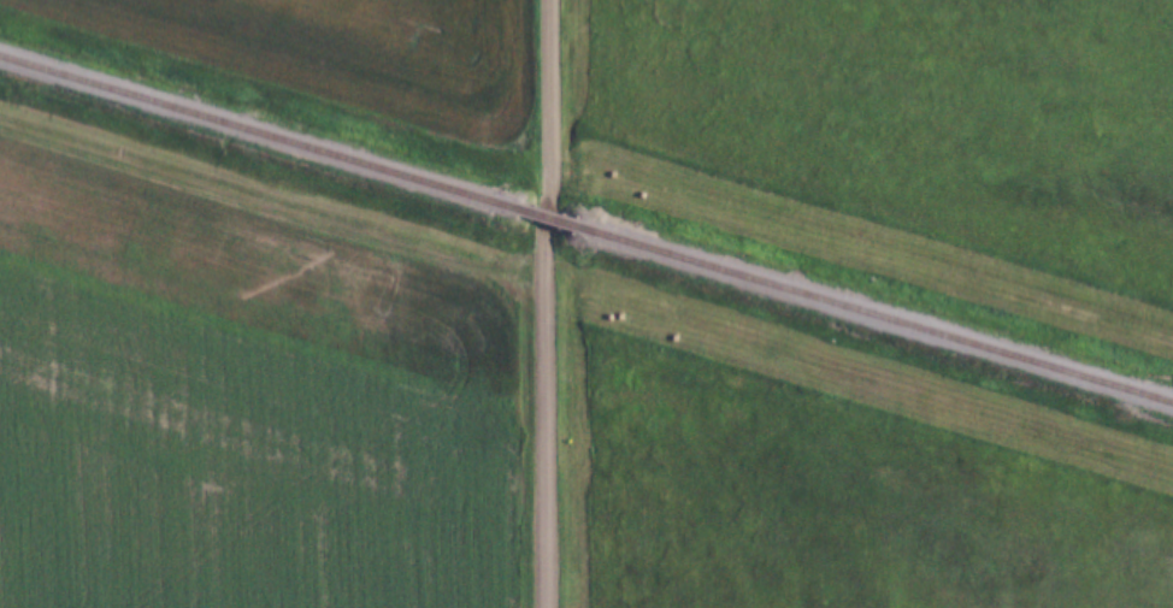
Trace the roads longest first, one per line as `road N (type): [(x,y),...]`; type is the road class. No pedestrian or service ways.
road 1 (residential): [(547,0),(541,607)]
road 2 (track): [(547,169),(602,146),(1126,302)]
road 3 (track): [(0,141),(429,264),(541,277)]

